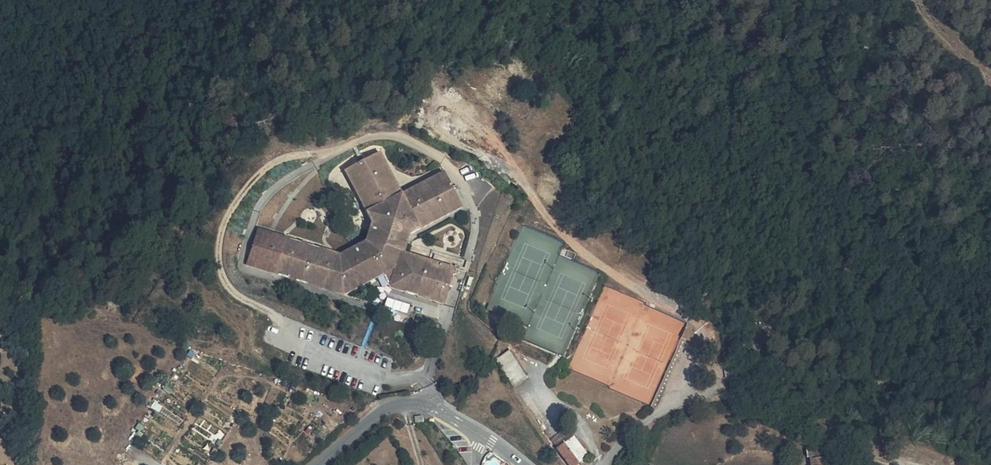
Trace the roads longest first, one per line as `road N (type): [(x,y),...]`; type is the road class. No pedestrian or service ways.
road 1 (residential): [(319,464),(373,416),(402,403),(433,407),(483,436)]

